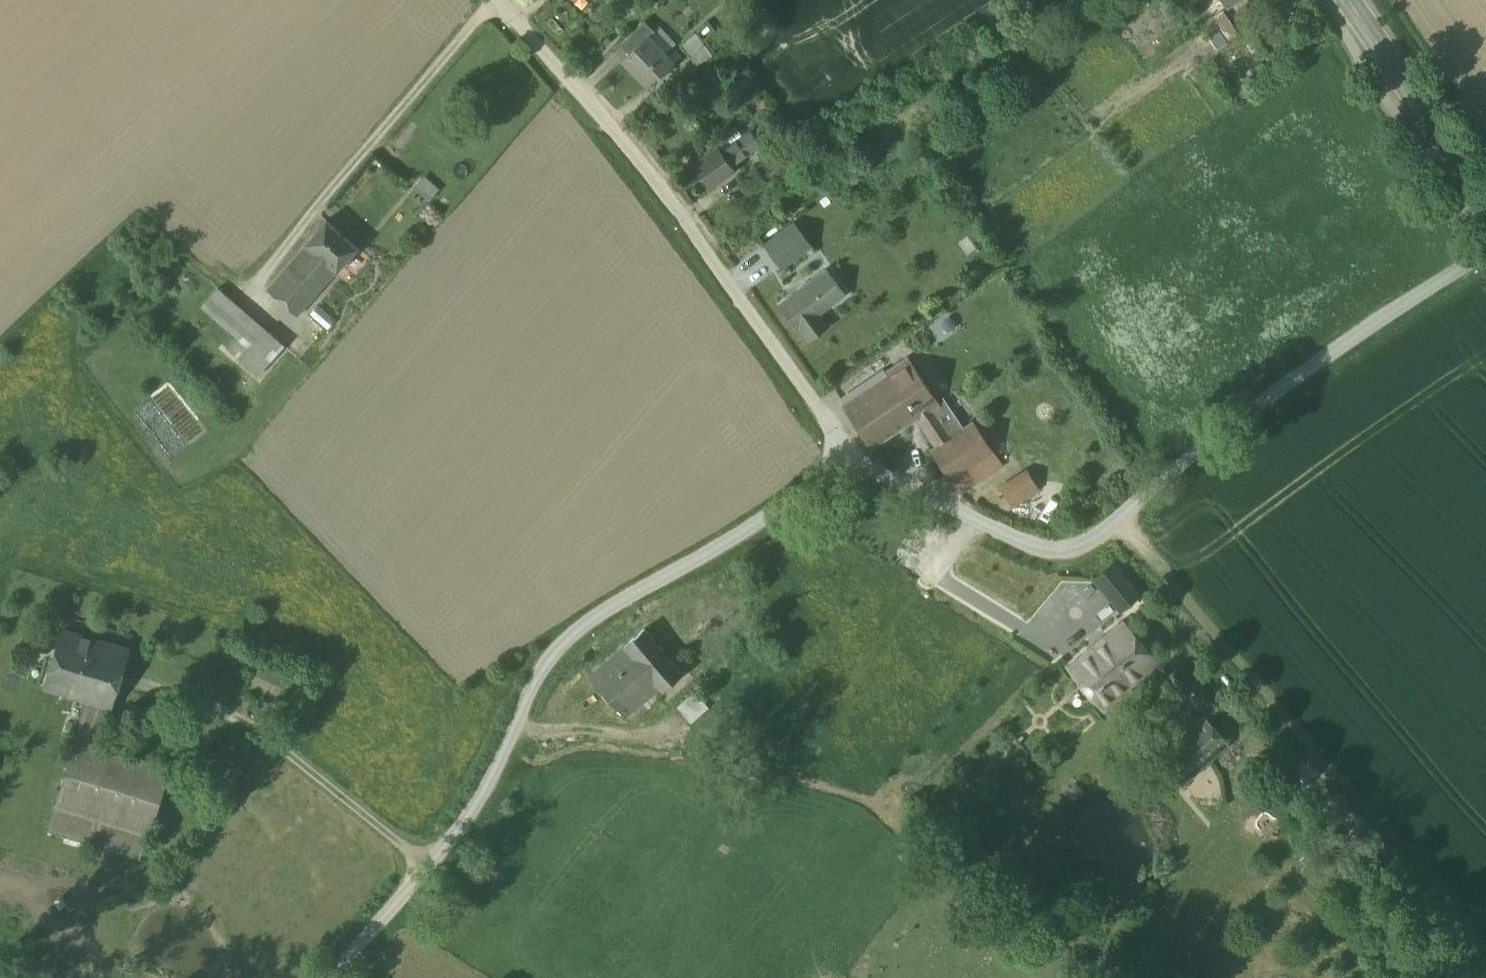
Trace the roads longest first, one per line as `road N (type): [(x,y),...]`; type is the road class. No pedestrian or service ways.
road 1 (unclassified): [(1485,251),(1280,387),(1080,548),(1055,552),(849,456)]
road 2 (unclassified): [(849,456),(584,620),(545,669),(460,829),(327,977)]
road 3 (unclassified): [(849,456),(691,225),(503,0)]
road 4 (secondary): [(1351,0),(1485,190)]

